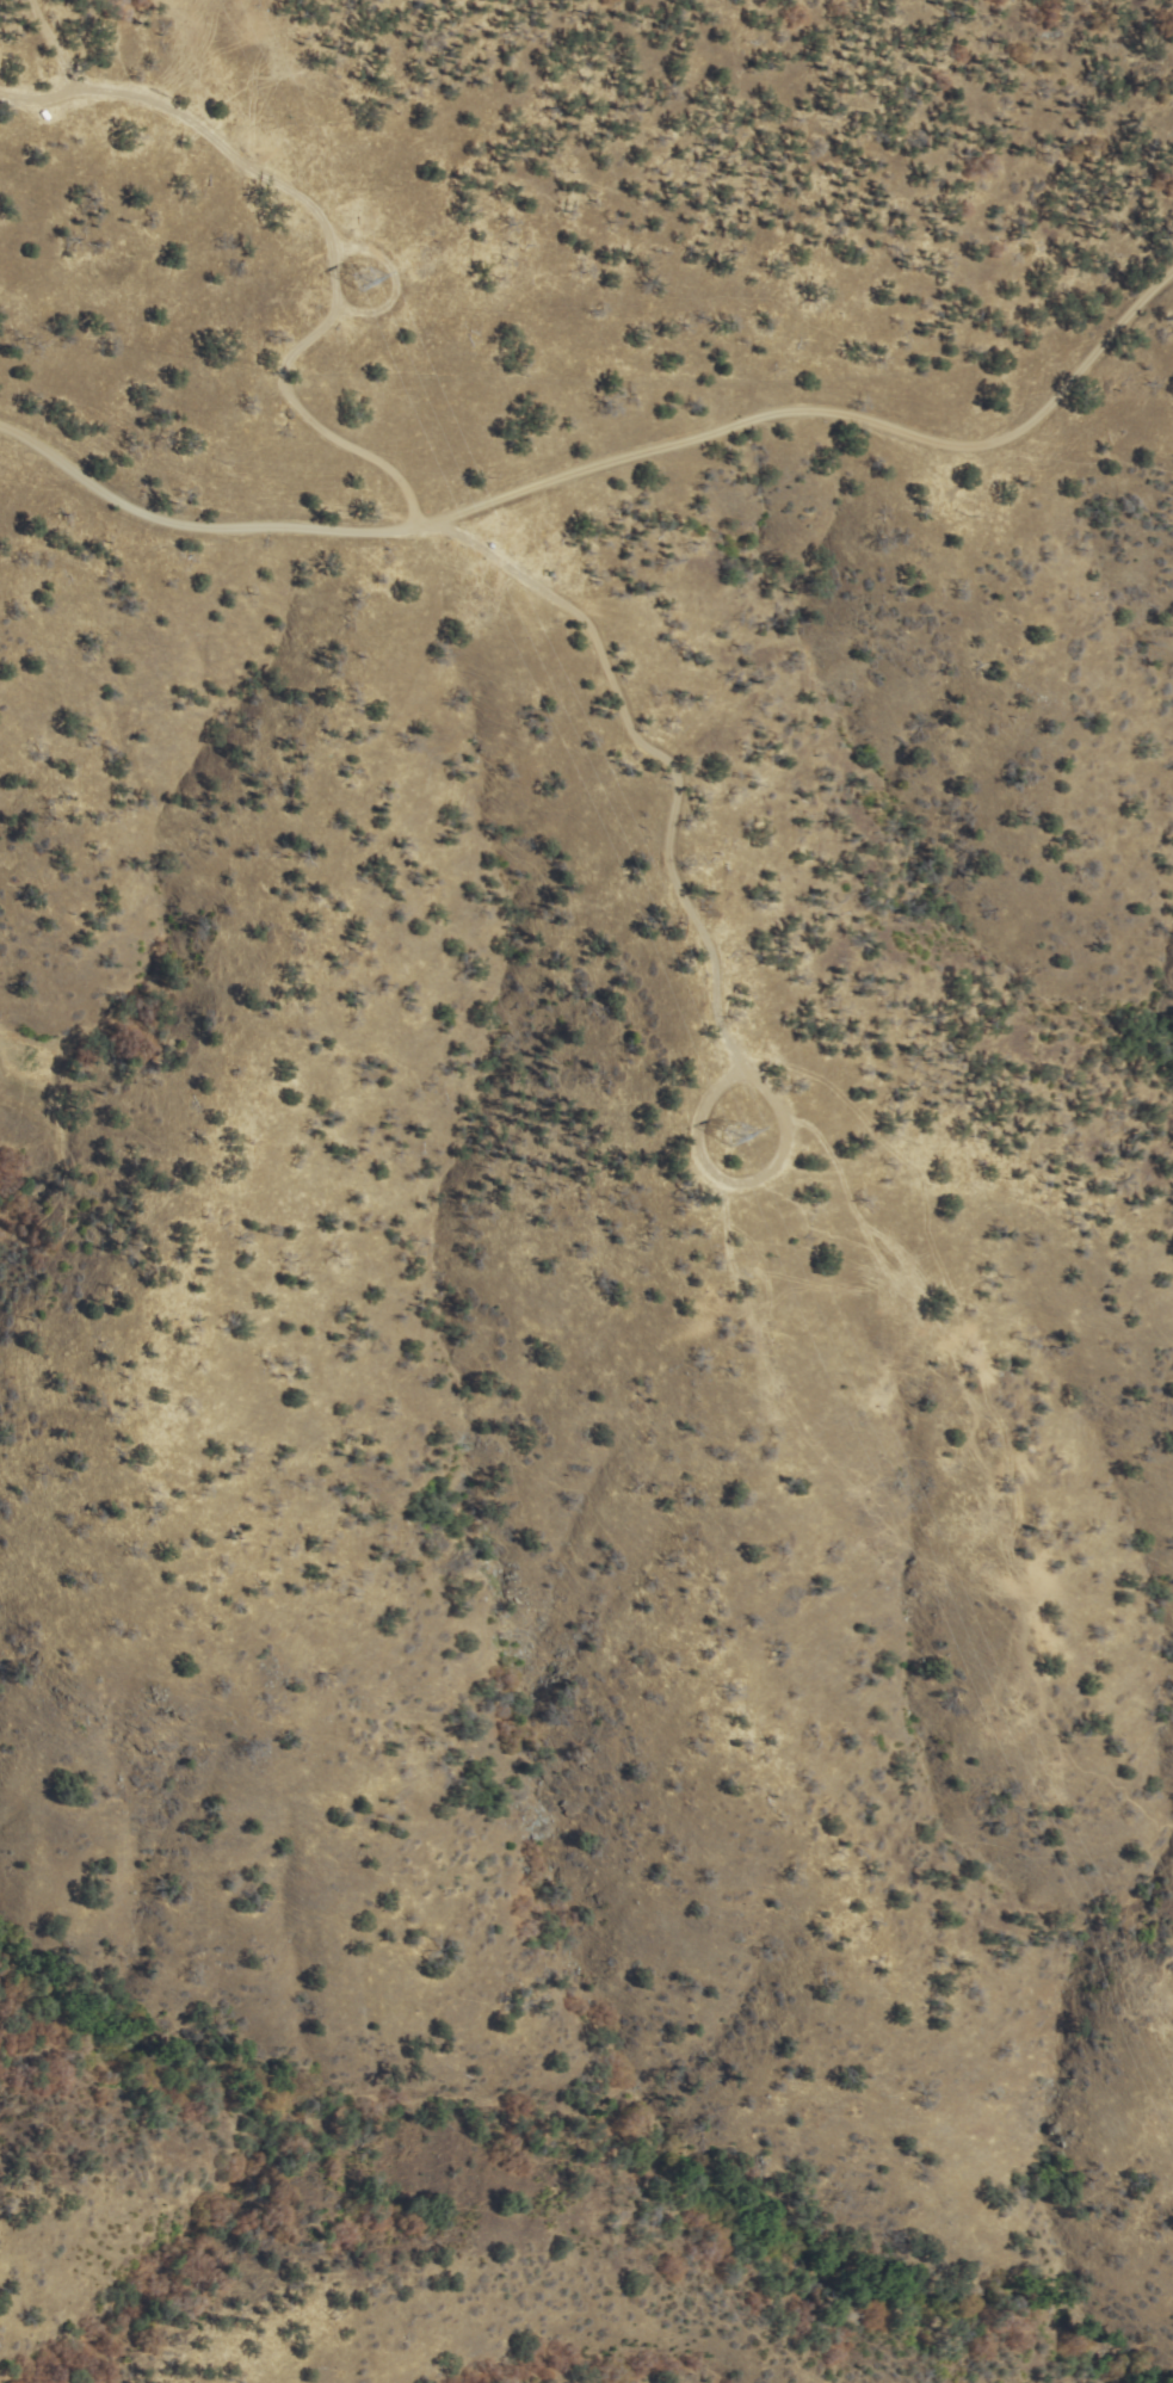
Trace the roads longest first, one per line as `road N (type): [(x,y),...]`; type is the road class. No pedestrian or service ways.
road 1 (residential): [(73,471),(105,499),(142,514),(369,532),(449,521),(555,480),(794,413),(848,415),(978,451),(1019,436),(1075,385),(1172,272)]
road 2 (track): [(0,1076),(135,524)]
road 3 (track): [(0,551),(135,524),(142,514)]

